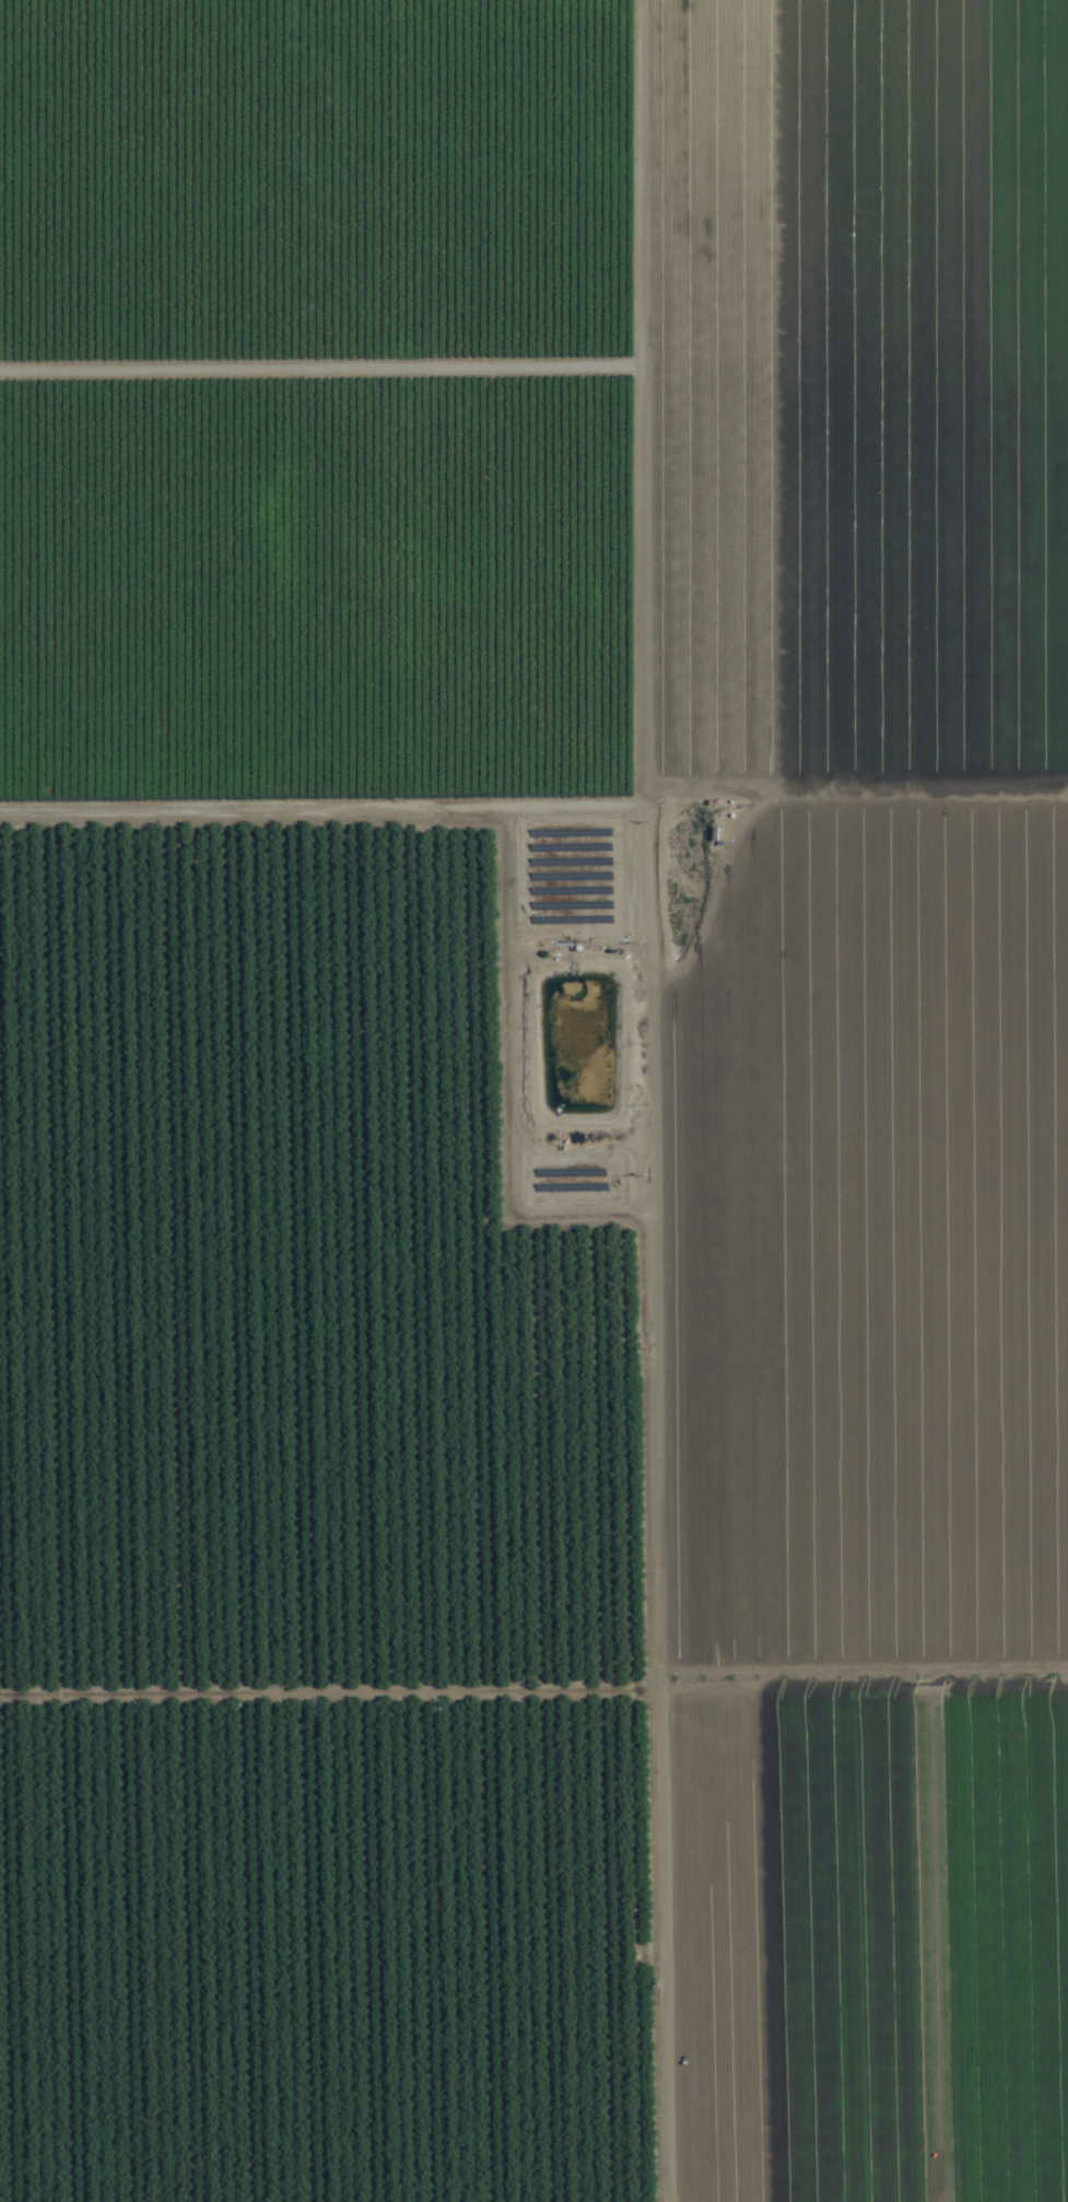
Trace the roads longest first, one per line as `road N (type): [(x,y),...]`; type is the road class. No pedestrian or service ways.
road 1 (residential): [(656,2201),(656,795),(603,0)]

